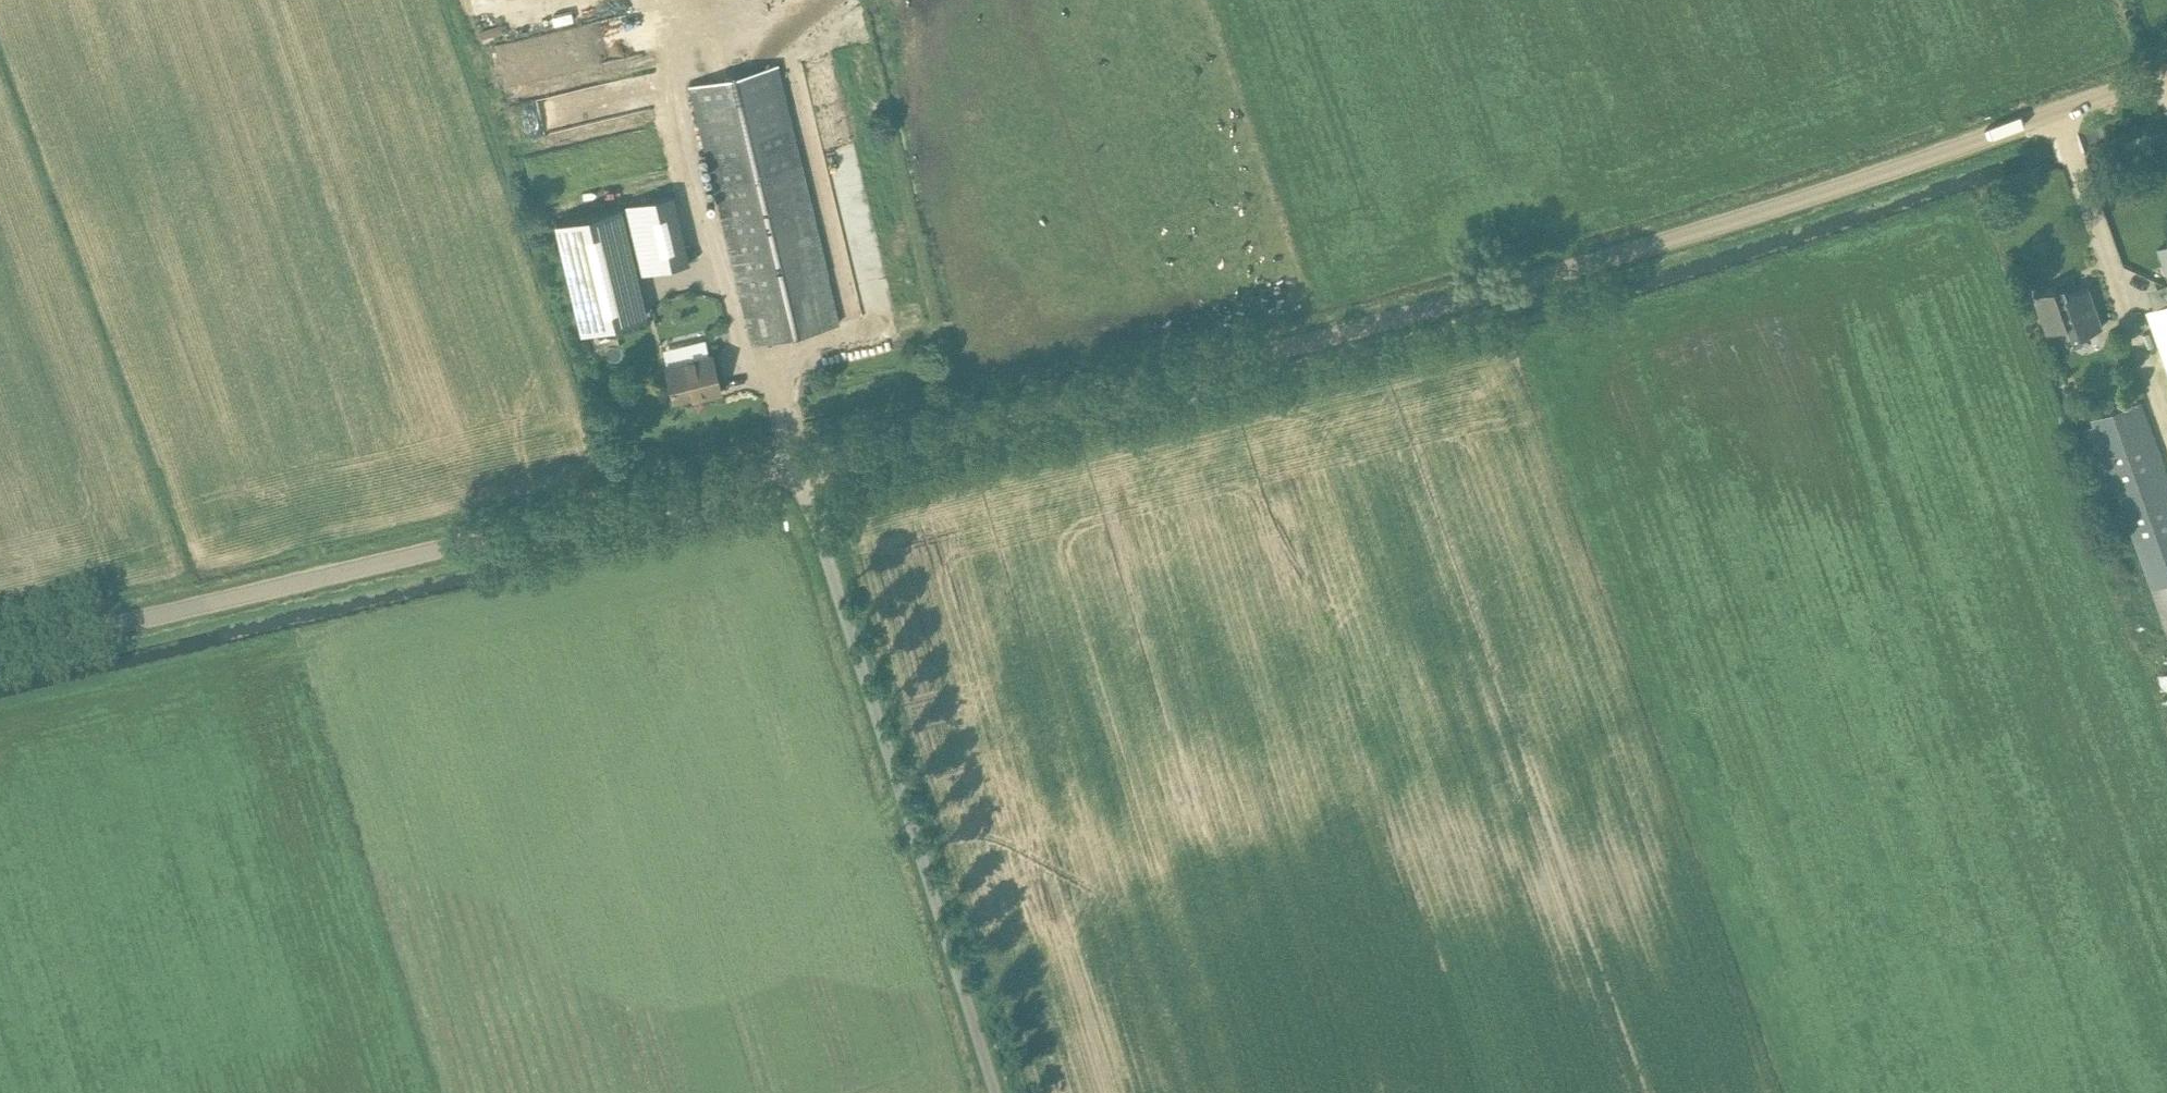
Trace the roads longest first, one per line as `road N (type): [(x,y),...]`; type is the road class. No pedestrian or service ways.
road 1 (unclassified): [(803,464),(1472,297),(1908,164),(2166,73)]
road 2 (unclassified): [(0,648),(803,464)]
road 3 (unclassified): [(997,1092),(803,464)]

